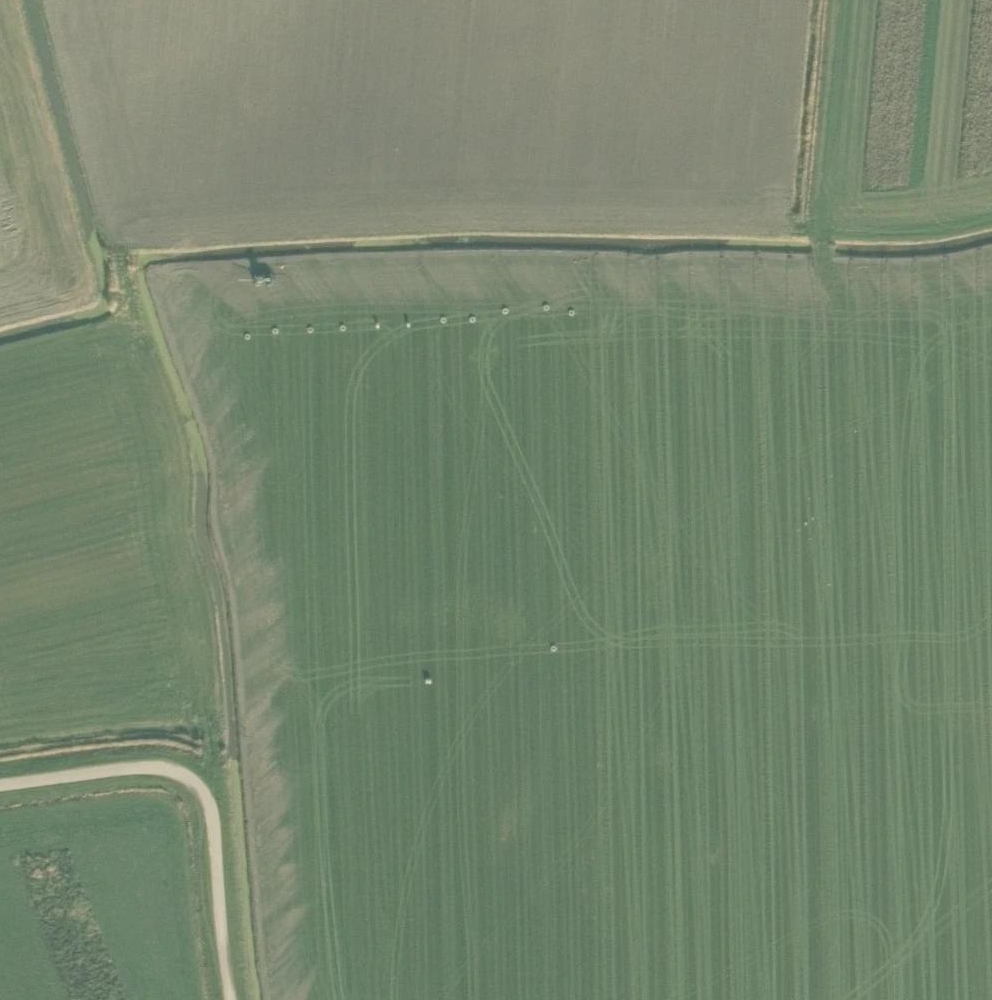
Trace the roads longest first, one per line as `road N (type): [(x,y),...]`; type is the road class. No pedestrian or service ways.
road 1 (unclassified): [(231,999),(215,822),(195,784),(152,766),(0,784)]

